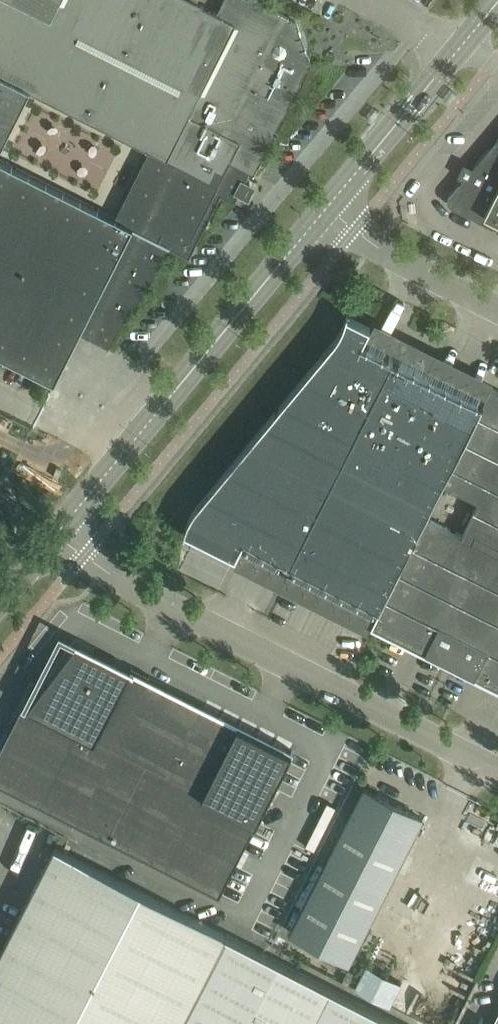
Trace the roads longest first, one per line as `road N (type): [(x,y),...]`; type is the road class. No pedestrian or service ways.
road 1 (unclassified): [(497,770),(114,577),(56,534)]
road 2 (tertiary): [(328,208),(56,534)]
road 3 (tertiary): [(497,3),(328,208)]
road 4 (unclassified): [(328,208),(380,250),(497,309)]

